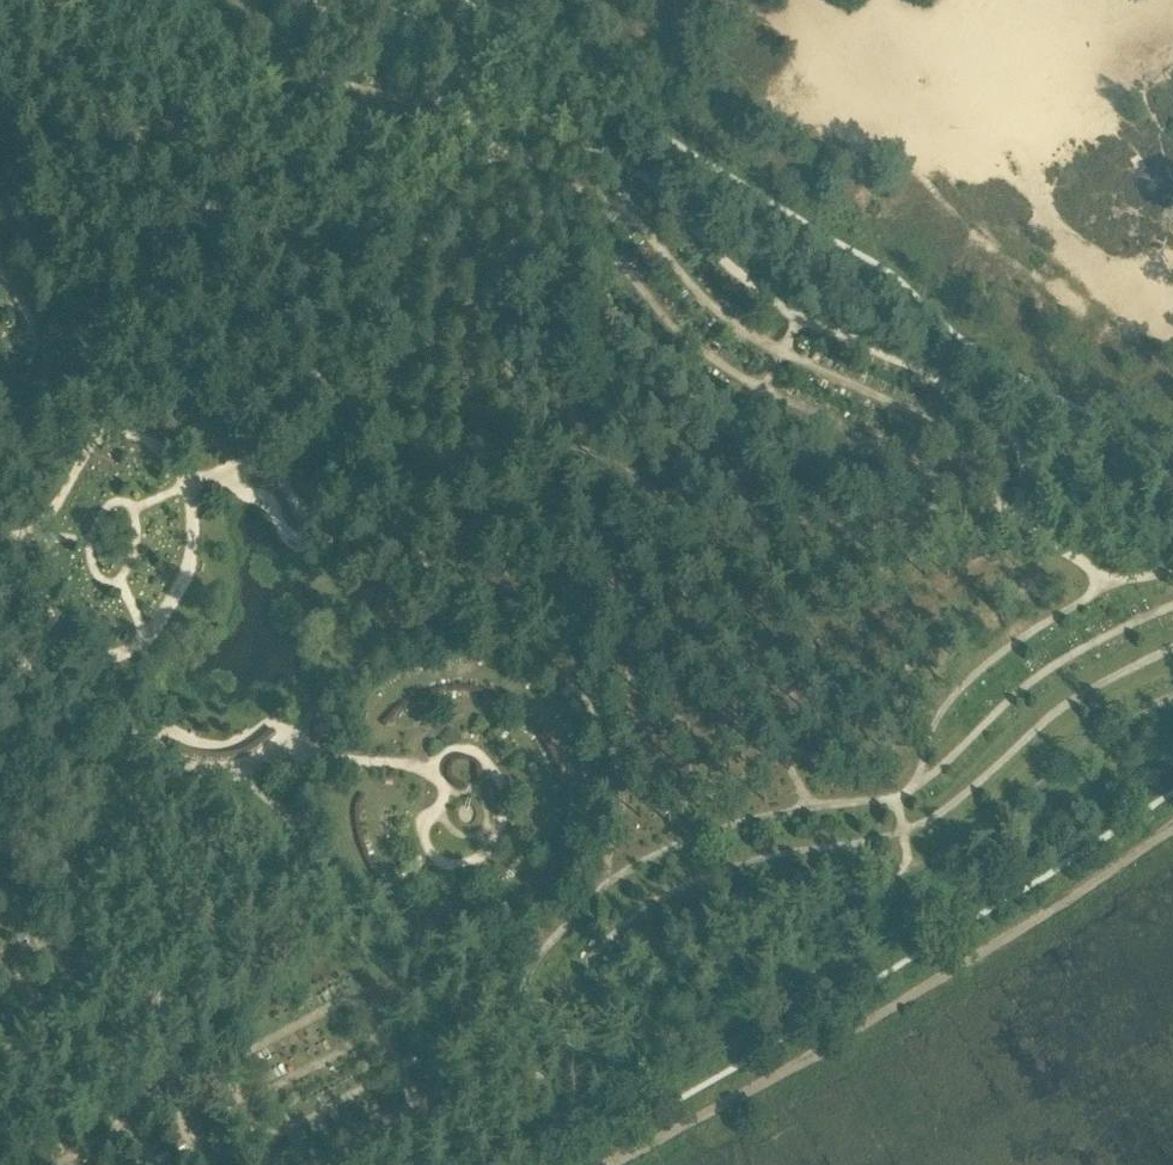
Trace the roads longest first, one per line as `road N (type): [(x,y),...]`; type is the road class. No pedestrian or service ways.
road 1 (track): [(1172,829),(902,1006),(604,1164)]
road 2 (track): [(96,435),(38,536),(53,630),(80,650),(105,655),(138,642),(167,612),(184,570),(190,522),(184,484),(164,454),(127,434)]
road 3 (track): [(184,484),(133,511),(132,561),(111,584),(91,565),(89,539),(108,503),(121,502)]

